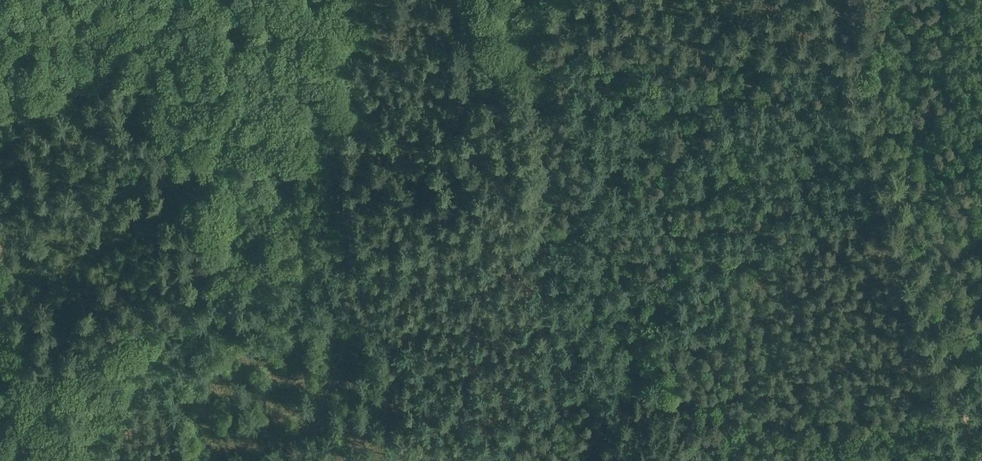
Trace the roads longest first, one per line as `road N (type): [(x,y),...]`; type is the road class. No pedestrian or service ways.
road 1 (track): [(857,0),(855,42),(981,460)]
road 2 (track): [(190,214),(148,56),(144,73),(201,290),(205,276)]
road 3 (track): [(0,118),(268,0)]
road 4 (track): [(961,397),(774,460)]

